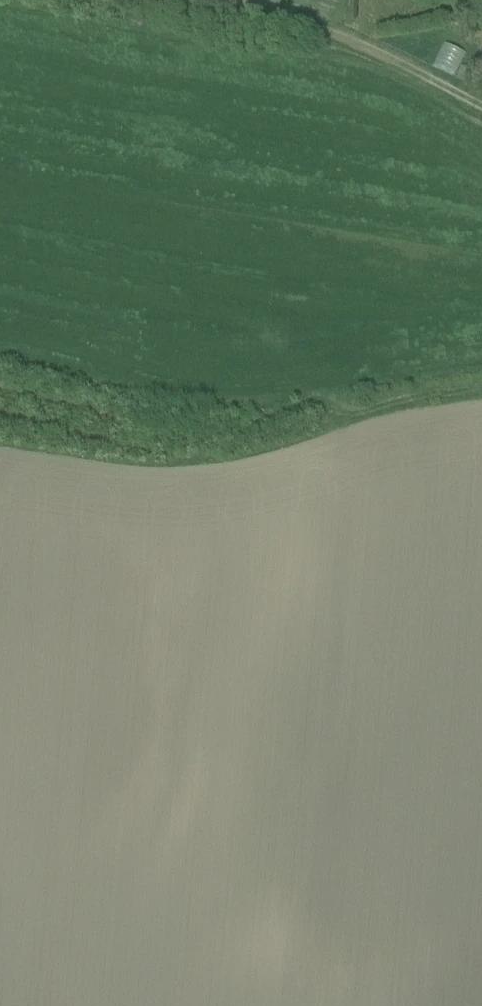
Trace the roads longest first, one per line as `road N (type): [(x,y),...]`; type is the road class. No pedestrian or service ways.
road 1 (track): [(481,113),(375,54),(168,0)]

